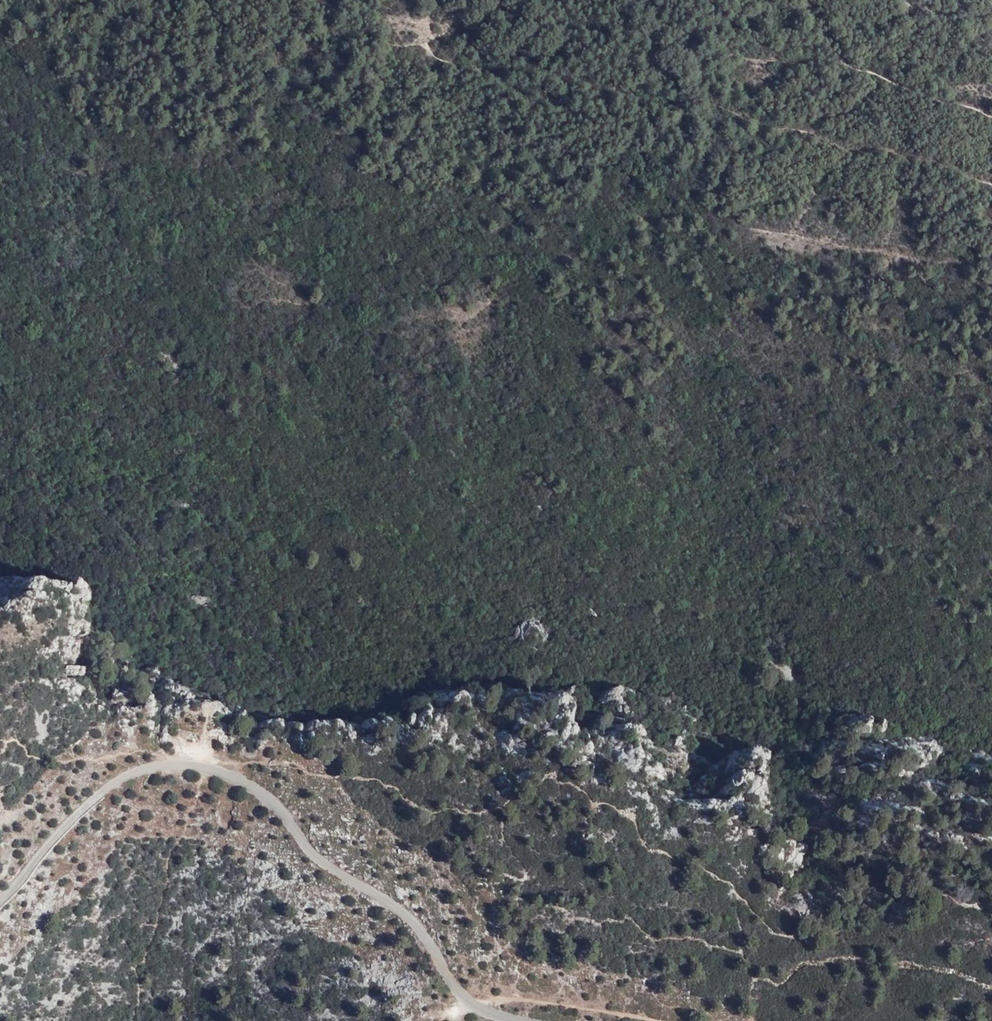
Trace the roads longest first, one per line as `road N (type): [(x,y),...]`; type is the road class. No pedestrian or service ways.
road 1 (unclassified): [(530,1020),(468,997),(413,920),(322,861),(270,799),(206,766),(148,766),(116,777),(0,897)]
road 2 (track): [(645,1020),(549,1000),(468,997)]

